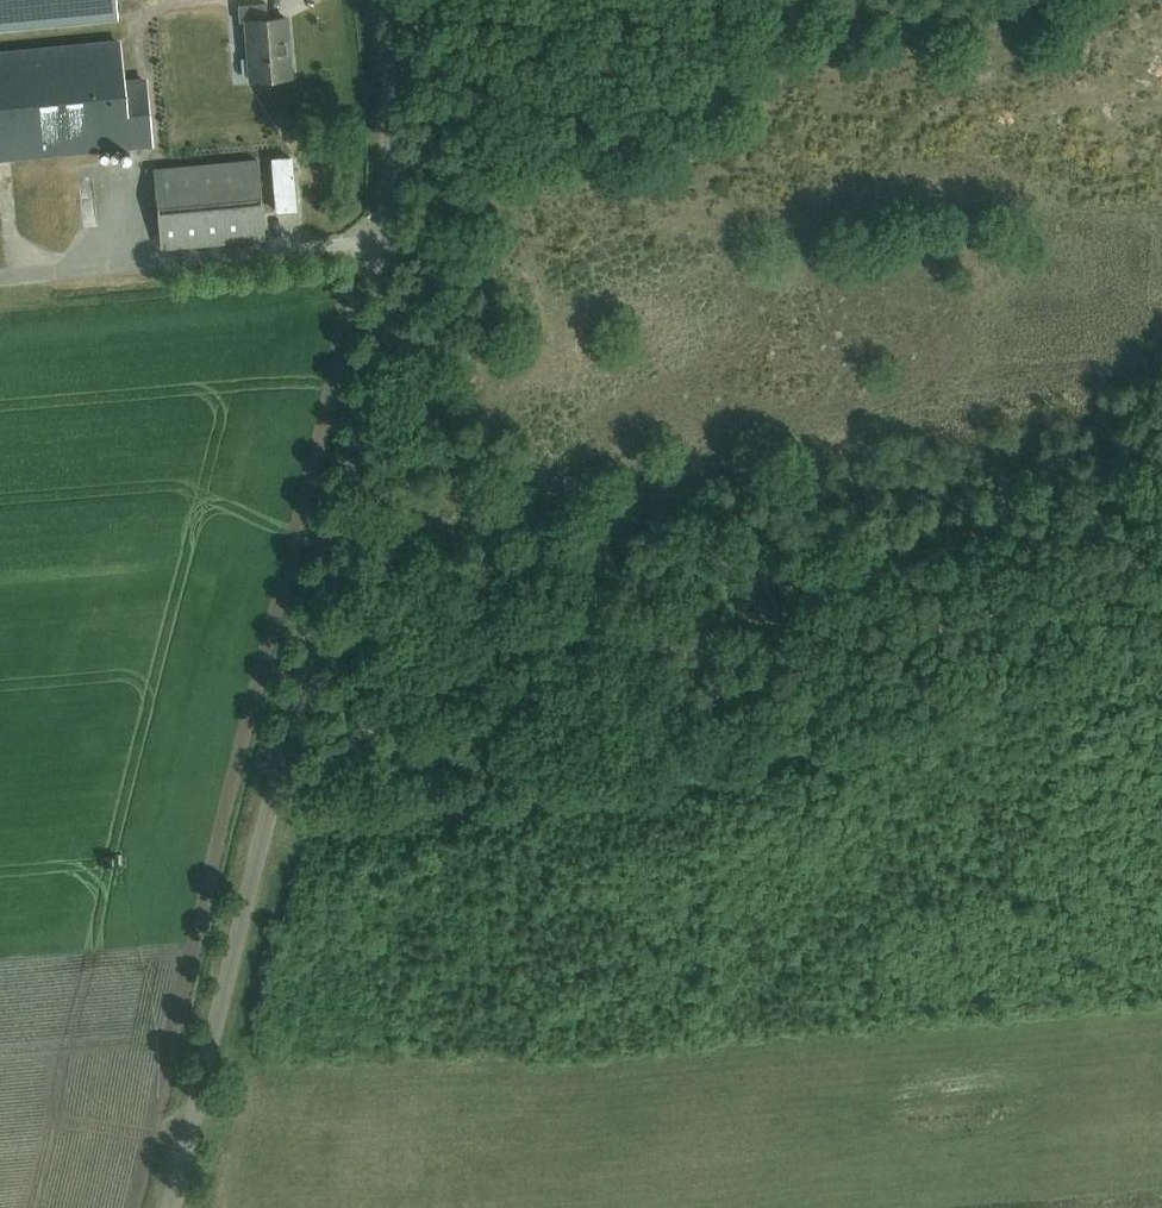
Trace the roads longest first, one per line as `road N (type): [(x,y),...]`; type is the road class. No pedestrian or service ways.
road 1 (unclassified): [(169,1207),(355,454),(388,237),(370,0)]

